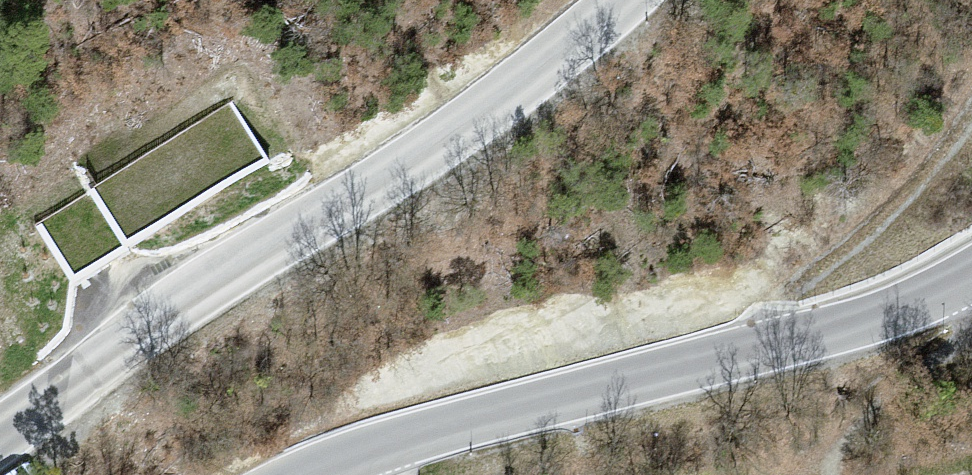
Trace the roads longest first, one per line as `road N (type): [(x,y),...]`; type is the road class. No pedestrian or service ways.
road 1 (tertiary): [(630,0),(452,137),(215,277),(0,432)]
road 2 (tertiary): [(305,474),(398,444),(864,325),(971,272)]

